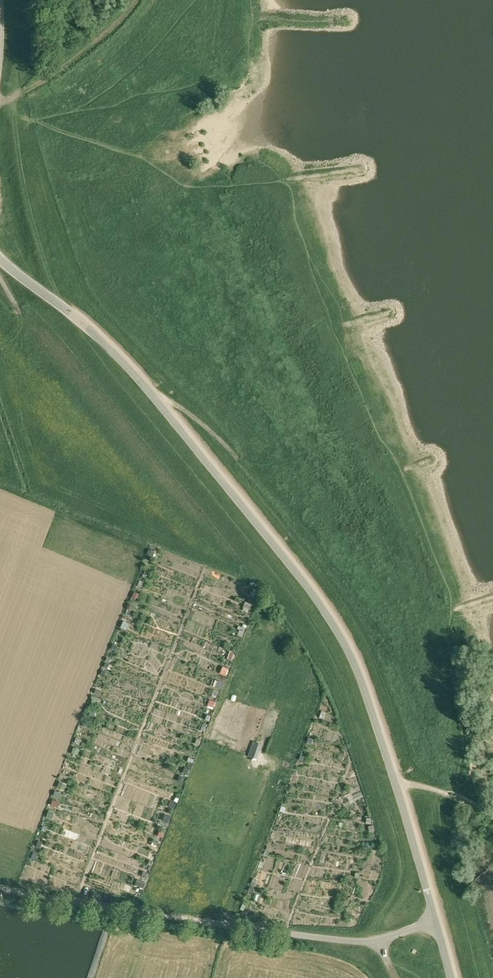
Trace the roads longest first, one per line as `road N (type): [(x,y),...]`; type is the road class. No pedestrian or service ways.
road 1 (unclassified): [(436,921),(360,676),(320,603),(127,362),(0,256)]
road 2 (unclassified): [(436,921),(388,938),(344,940),(0,887)]
road 3 (track): [(21,91),(95,44),(135,0)]

